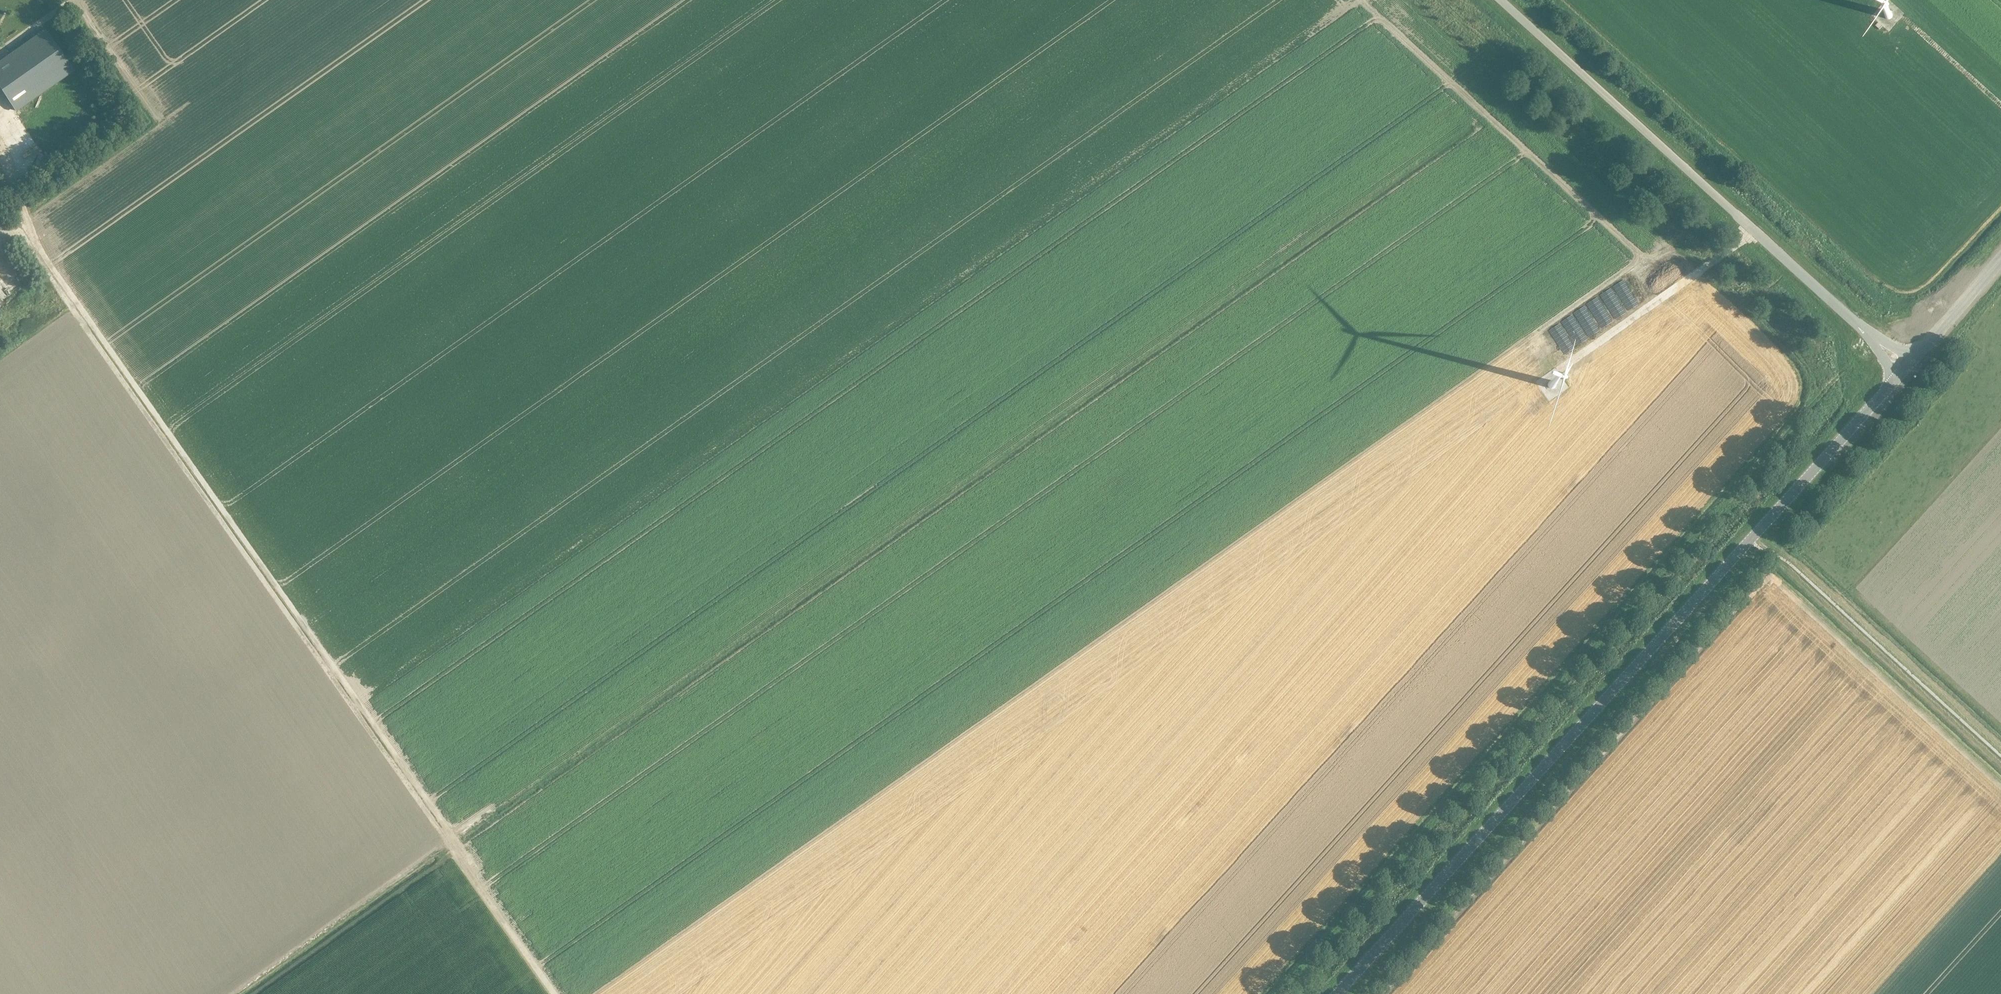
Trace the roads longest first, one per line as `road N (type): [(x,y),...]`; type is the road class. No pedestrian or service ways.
road 1 (unclassified): [(1337,993),(1908,368)]
road 2 (unclassified): [(1908,368),(1504,0)]
road 3 (unclassified): [(1908,368),(2000,261)]

